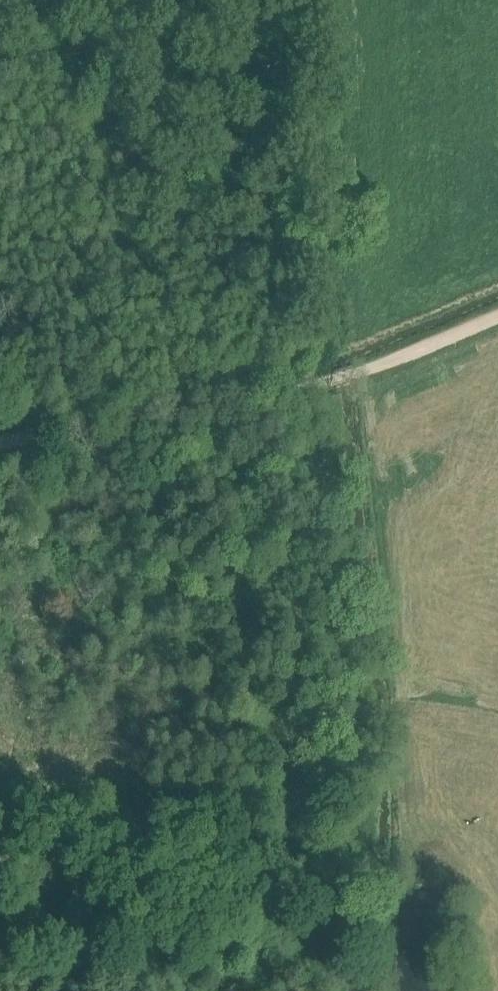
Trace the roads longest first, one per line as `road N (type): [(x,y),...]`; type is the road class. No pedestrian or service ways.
road 1 (track): [(0,434),(329,387),(497,317)]

